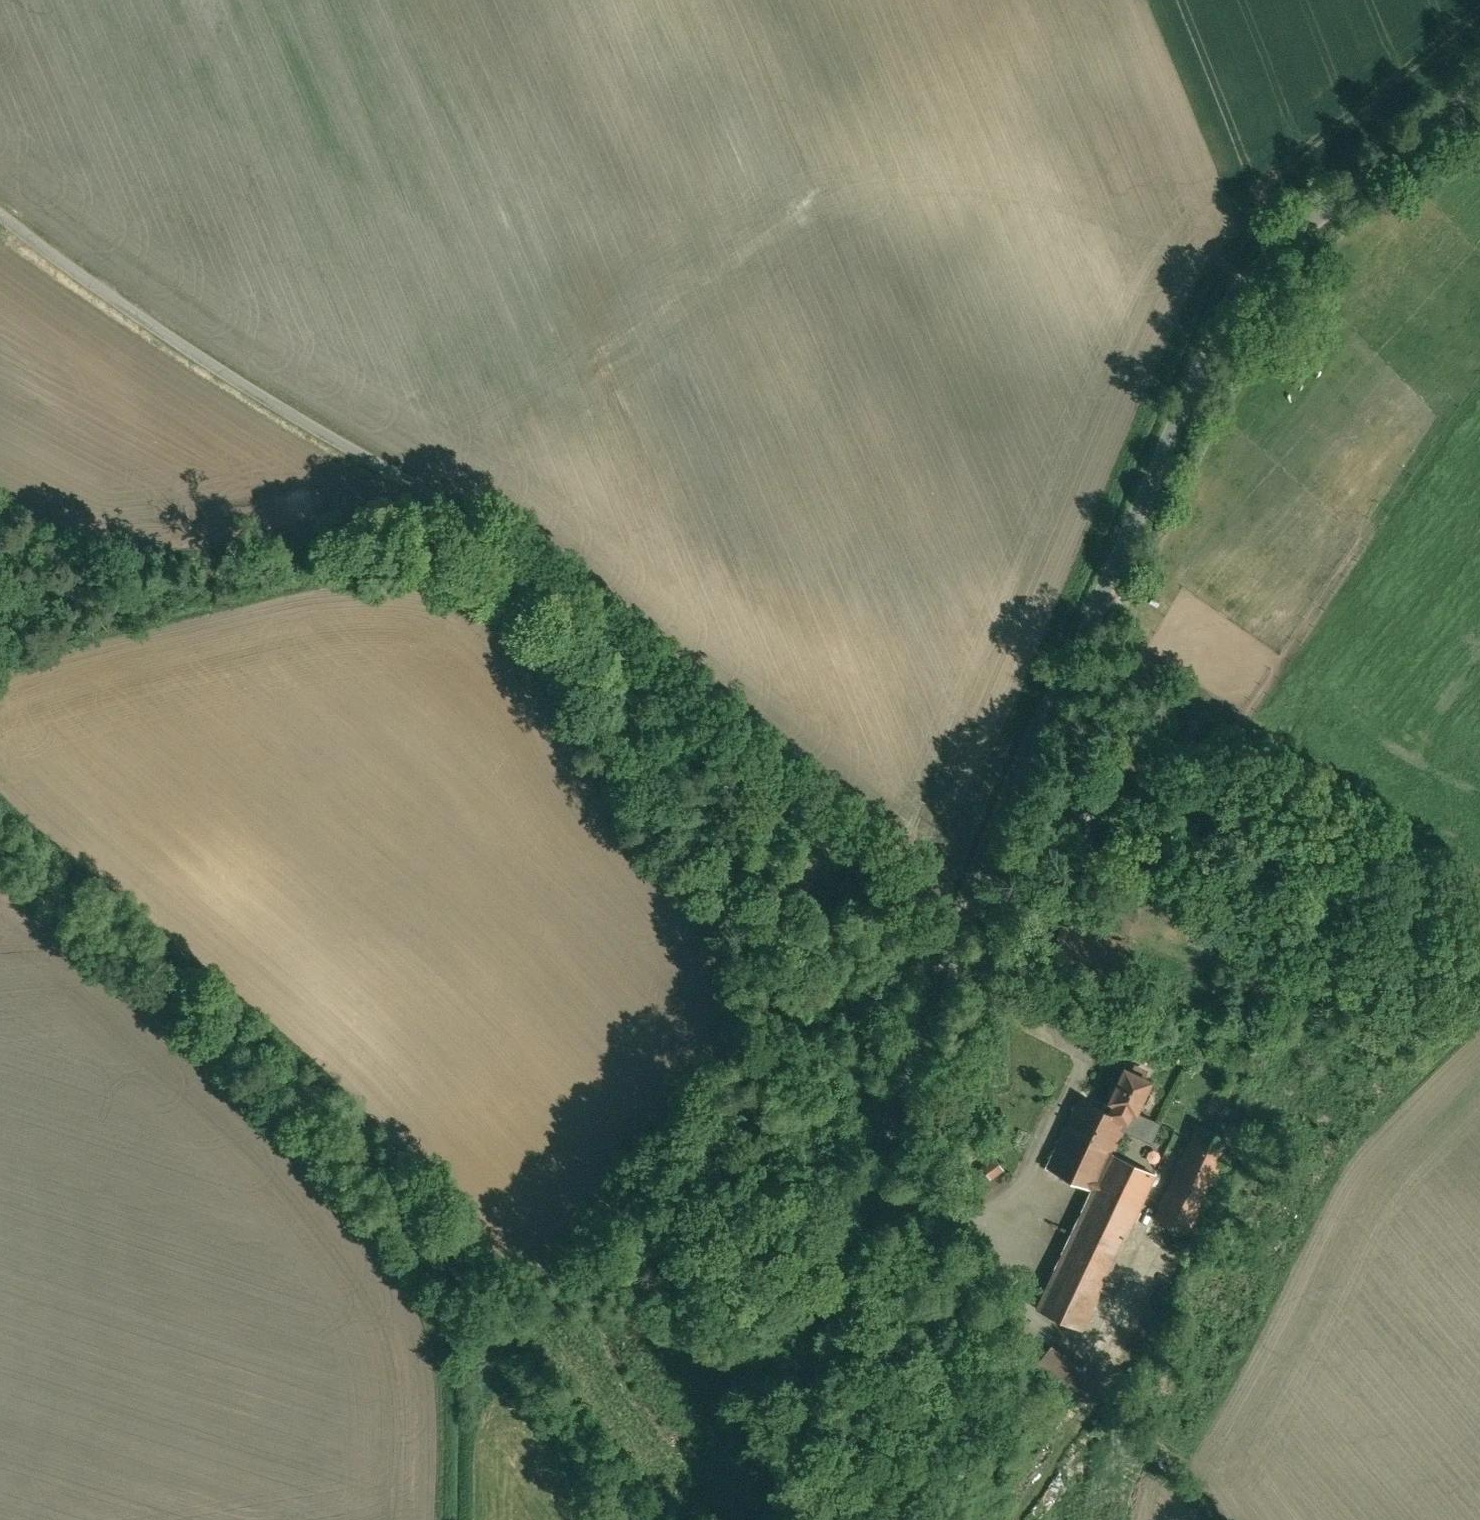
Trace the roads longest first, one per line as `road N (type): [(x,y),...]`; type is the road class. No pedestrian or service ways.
road 1 (unclassified): [(1479,78),(1231,287),(954,935),(770,1519)]

